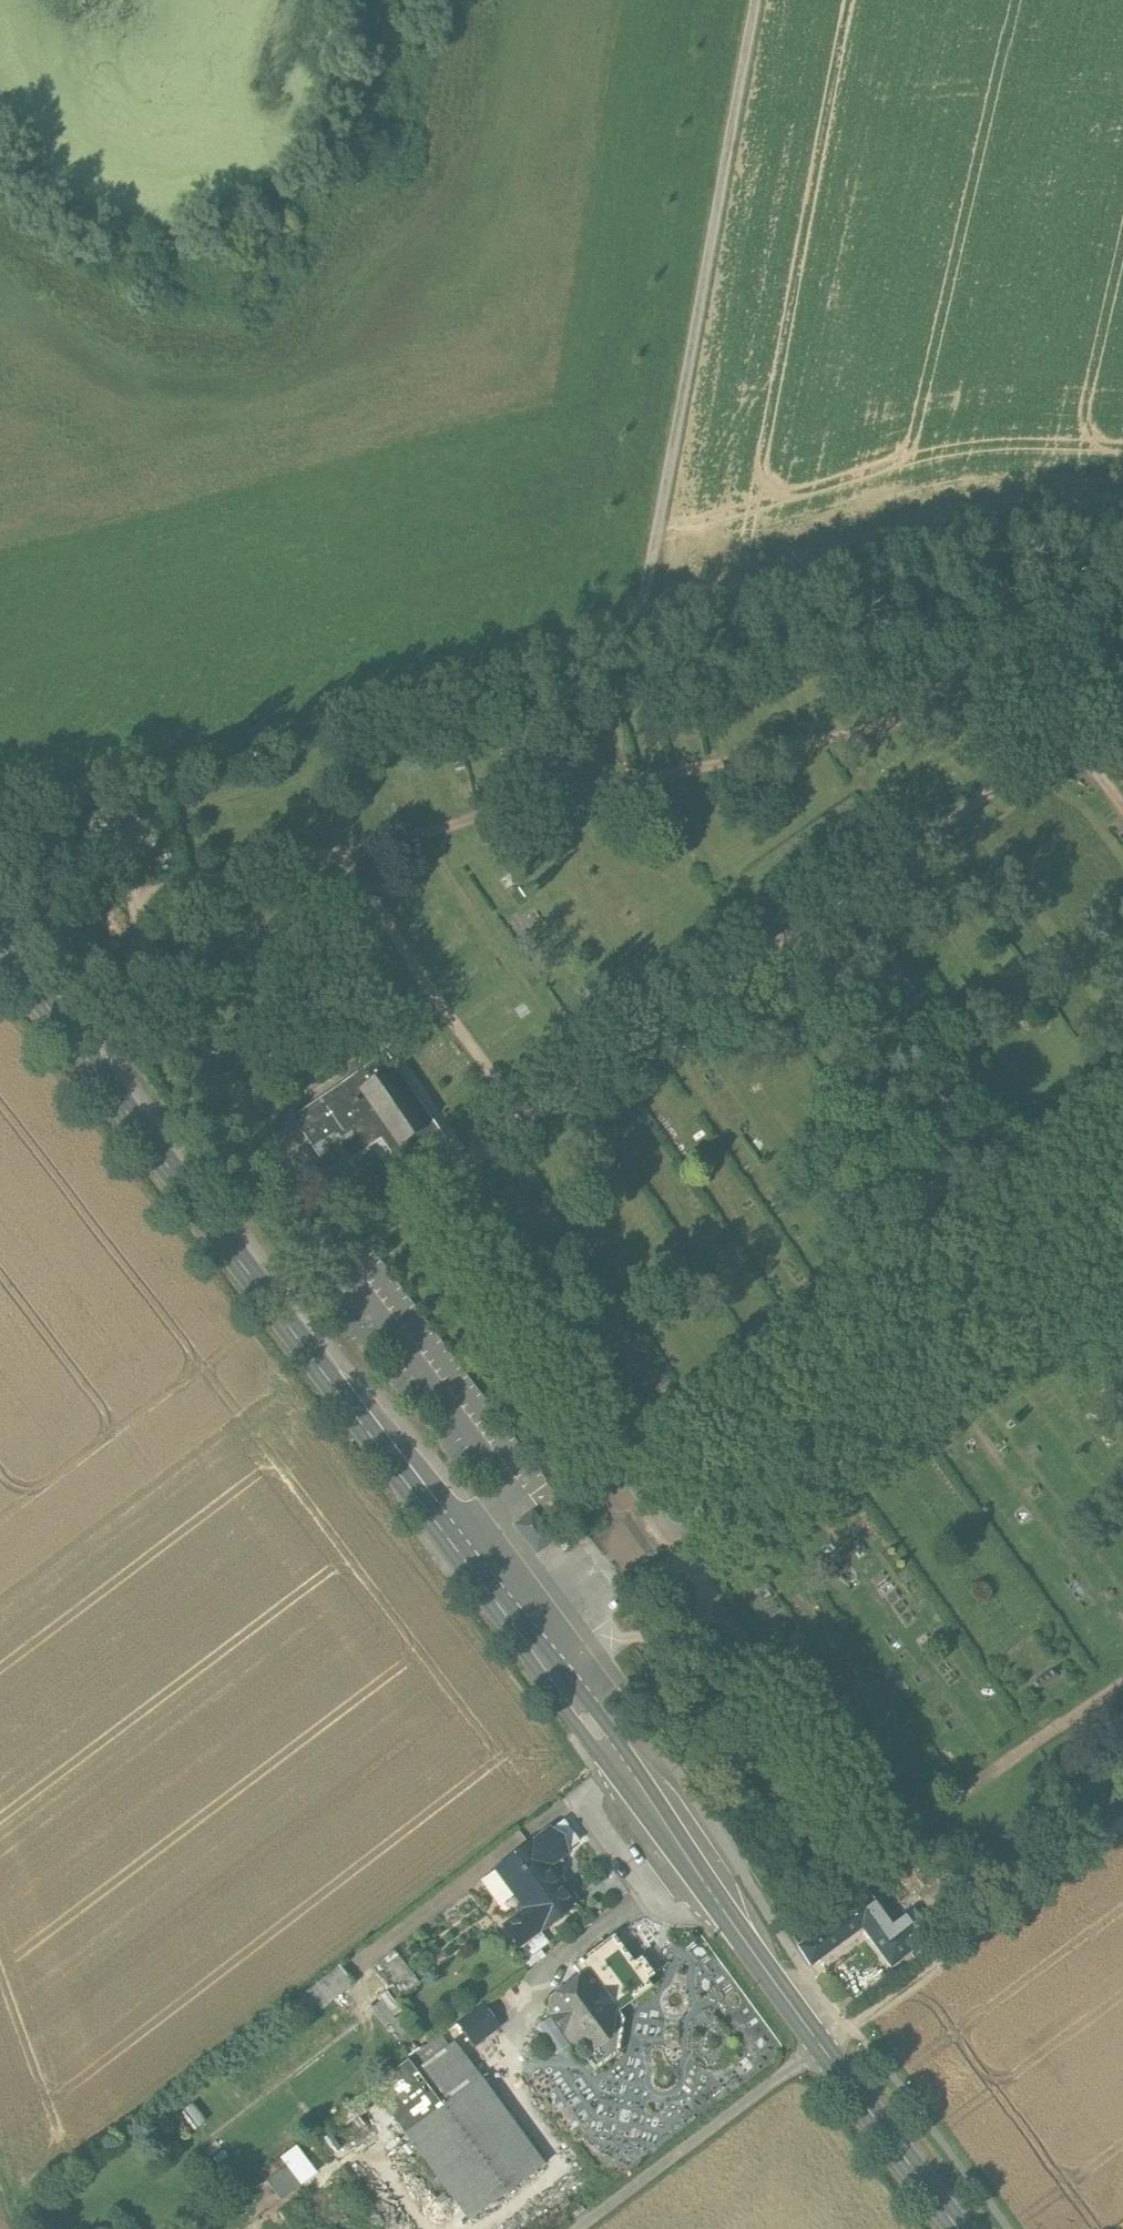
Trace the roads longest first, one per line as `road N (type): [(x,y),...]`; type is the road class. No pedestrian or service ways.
road 1 (secondary): [(0,941),(622,1762),(958,2228)]
road 2 (track): [(1122,535),(970,542),(0,802)]
road 3 (track): [(578,2228),(1122,1820)]
road 4 (track): [(634,632),(757,0)]

